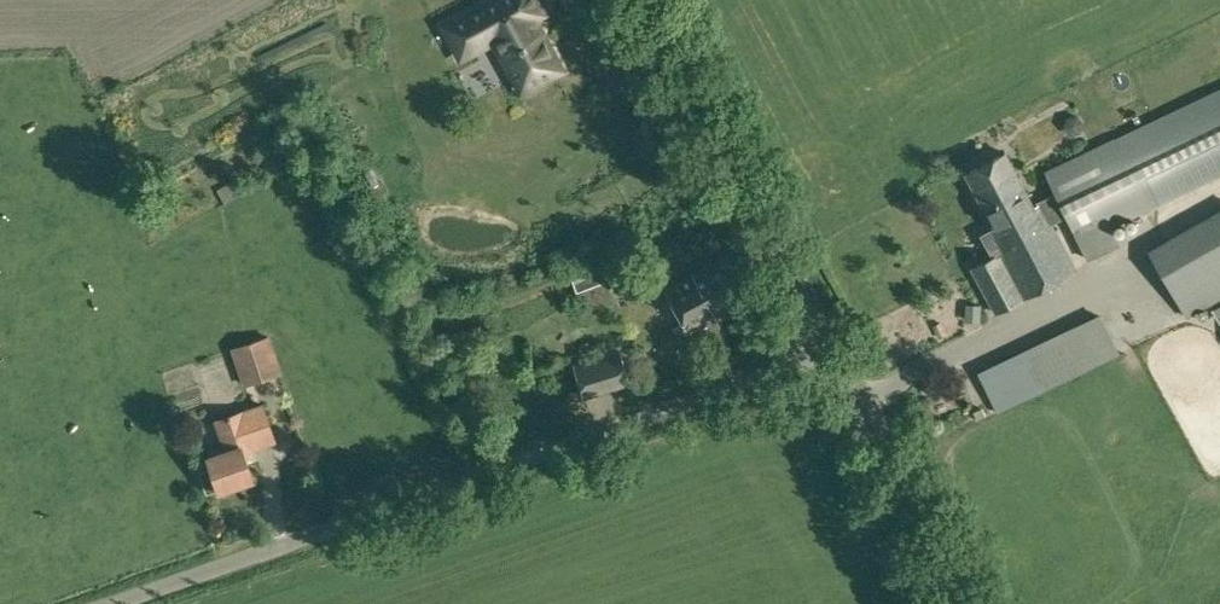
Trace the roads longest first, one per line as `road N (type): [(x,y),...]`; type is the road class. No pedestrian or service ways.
road 1 (unclassified): [(125,603),(834,356)]
road 2 (tertiary): [(834,356),(640,0)]
road 3 (tertiary): [(967,603),(834,356)]

